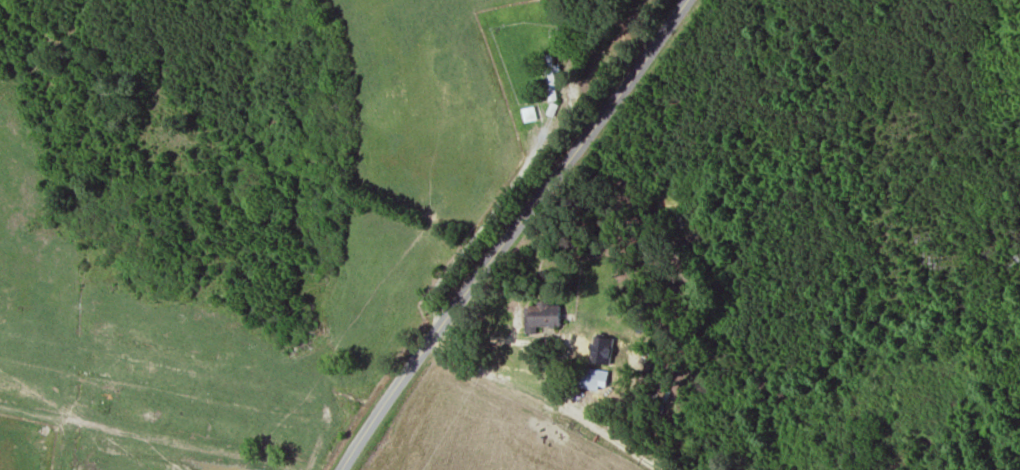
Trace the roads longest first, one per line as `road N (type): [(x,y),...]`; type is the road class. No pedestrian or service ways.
road 1 (tertiary): [(339,469),(684,0)]
road 2 (residential): [(653,43),(471,0)]

